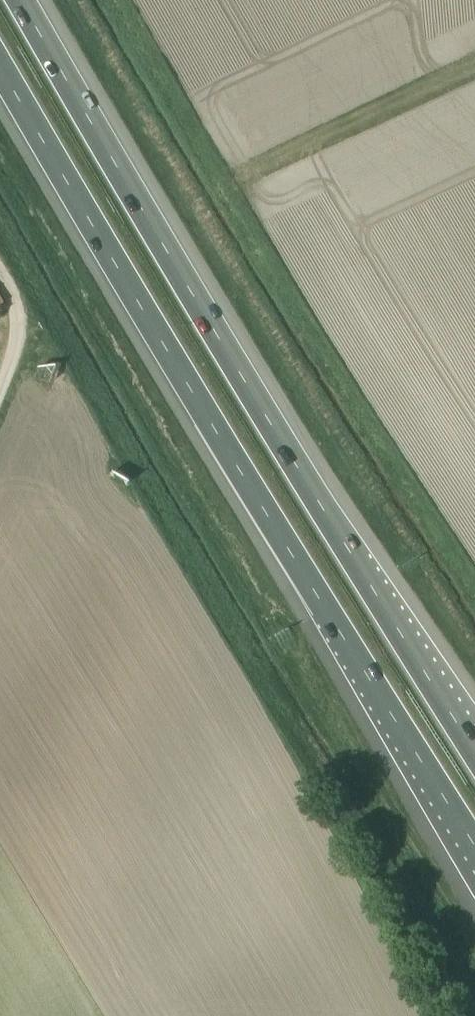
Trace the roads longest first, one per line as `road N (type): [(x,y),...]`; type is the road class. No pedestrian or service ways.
road 1 (motorway): [(0,70),(265,517),(474,843)]
road 2 (motorway): [(474,752),(217,337),(27,0)]
road 3 (unclassified): [(286,163),(474,73)]

